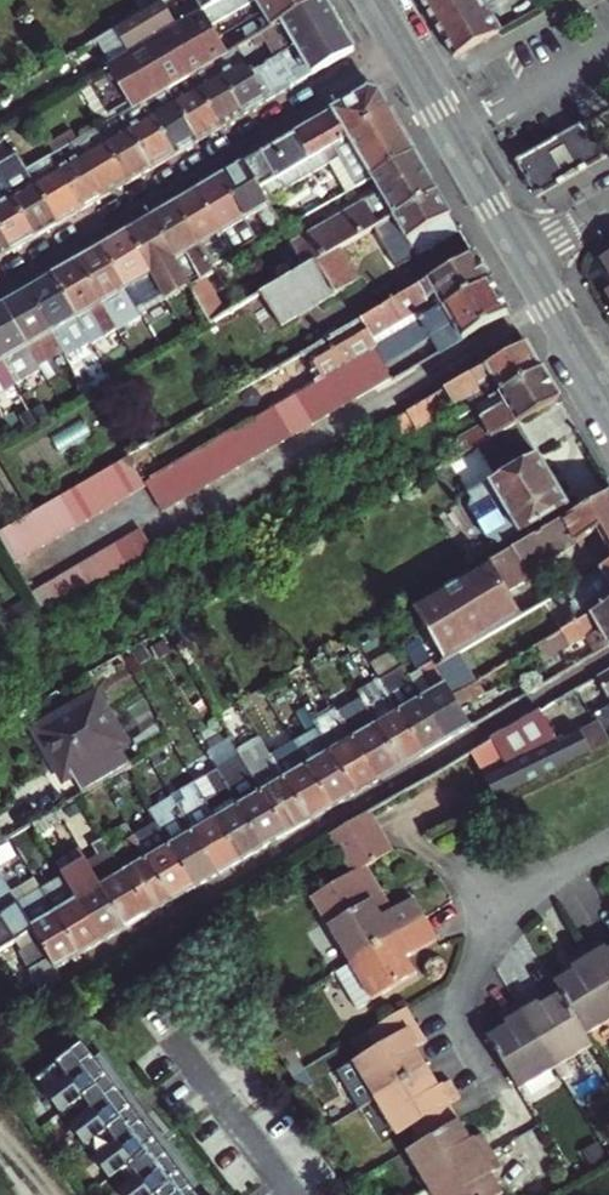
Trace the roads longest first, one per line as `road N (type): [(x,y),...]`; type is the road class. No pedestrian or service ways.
road 1 (residential): [(608,664),(73,978)]
road 2 (residential): [(398,49),(0,283)]
road 3 (secondary): [(398,49),(522,255)]
road 4 (residential): [(509,907),(469,972),(462,1009),(466,1038),(502,1107)]
road 5 (secondary): [(522,255),(608,406)]
road 6 (residential): [(608,840),(509,907)]

